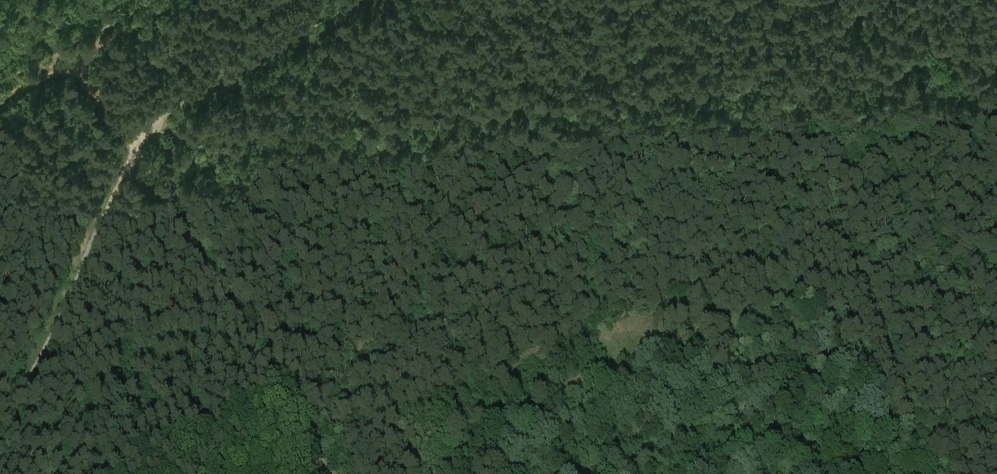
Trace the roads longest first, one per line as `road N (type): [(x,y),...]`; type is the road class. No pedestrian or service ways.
road 1 (track): [(996,65),(139,149)]
road 2 (track): [(139,149),(310,446)]
road 3 (track): [(139,149),(365,0)]
road 4 (track): [(55,50),(139,149)]

